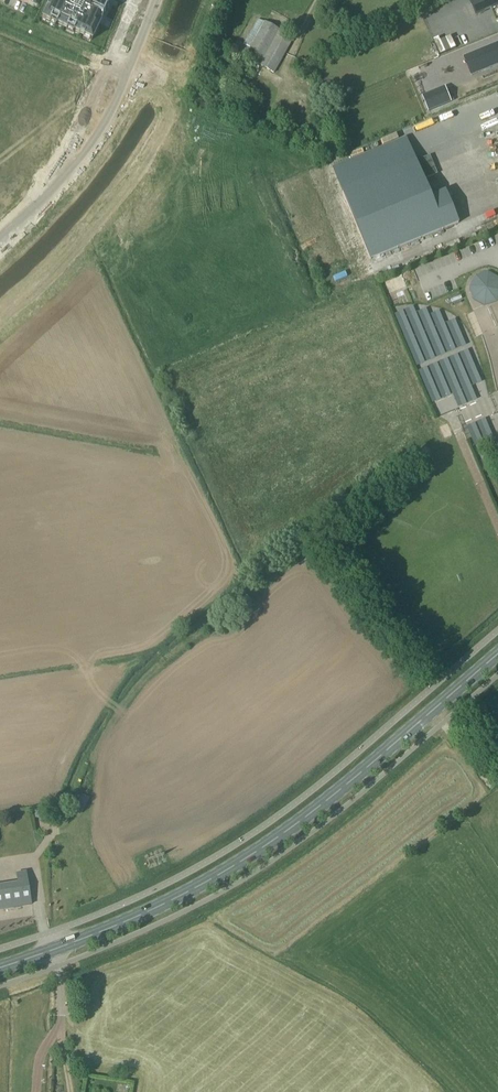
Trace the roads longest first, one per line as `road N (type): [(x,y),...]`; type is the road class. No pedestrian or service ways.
road 1 (secondary): [(0,968),(148,913),(238,865),(290,831),(497,651)]
road 2 (tertiary): [(0,242),(51,194),(105,104)]

